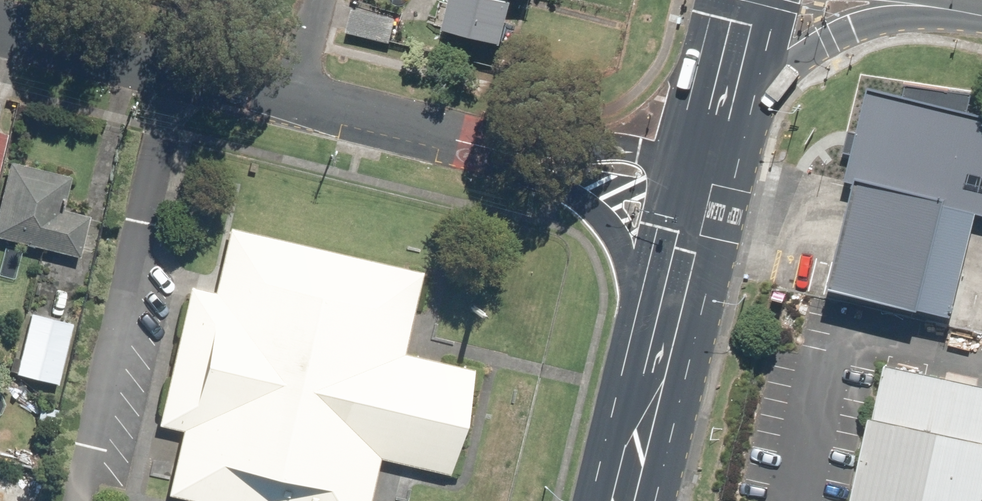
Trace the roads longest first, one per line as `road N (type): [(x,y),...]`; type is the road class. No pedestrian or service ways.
road 1 (tertiary): [(0,23),(296,93)]
road 2 (tertiary): [(658,350),(611,224),(502,144)]
road 3 (primary): [(918,0),(856,17),(724,85)]
road 4 (tertiary): [(296,93),(502,144)]
road 5 (tertiary): [(502,144),(637,147),(705,163)]
road 6 (primary): [(658,350),(705,163)]
road 7 (primary): [(625,500),(658,350)]

